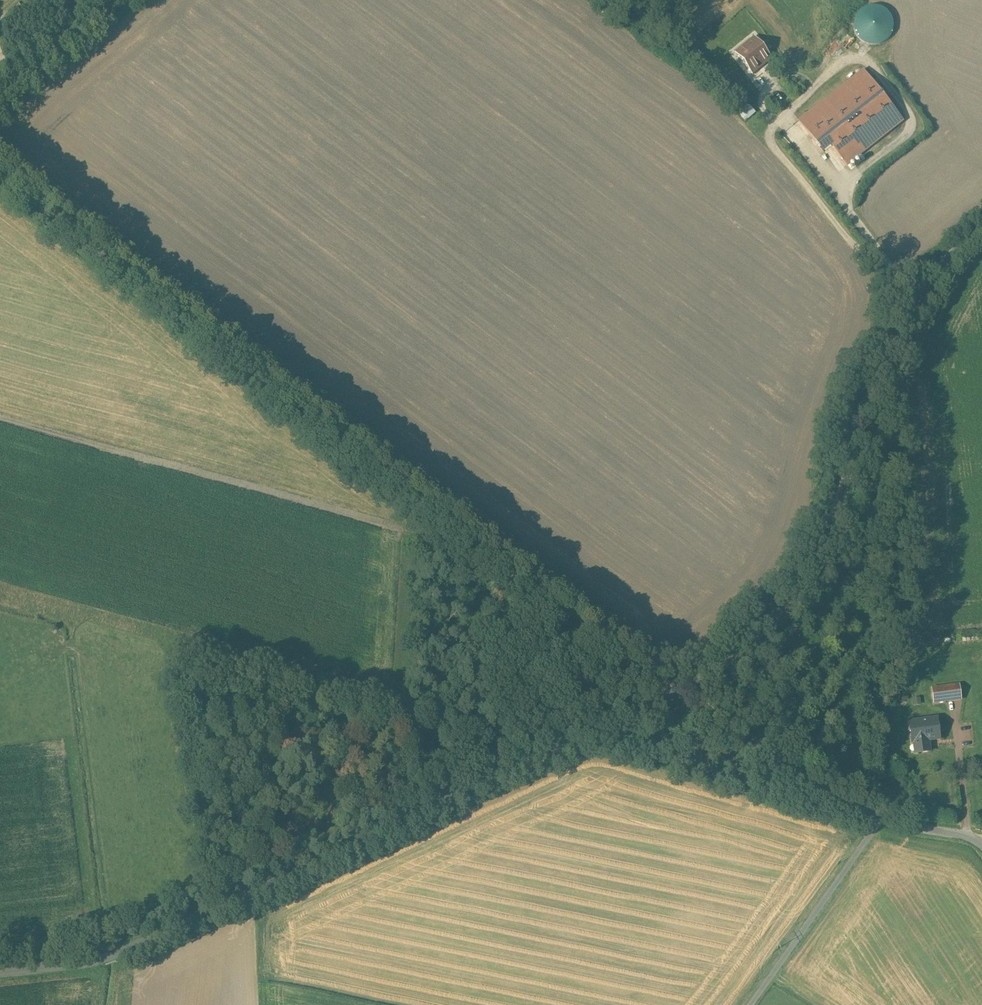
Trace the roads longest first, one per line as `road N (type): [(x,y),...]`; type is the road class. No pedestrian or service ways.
road 1 (unclassified): [(684,689),(639,675),(0,172)]
road 2 (unclassified): [(0,970),(129,949),(684,689)]
road 3 (unclassified): [(684,689),(772,622),(800,585),(824,538),(843,449),(915,306),(981,230)]
road 4 (unclassified): [(976,839),(848,802),(684,689)]
road 5 (unclassified): [(0,102),(112,0)]

